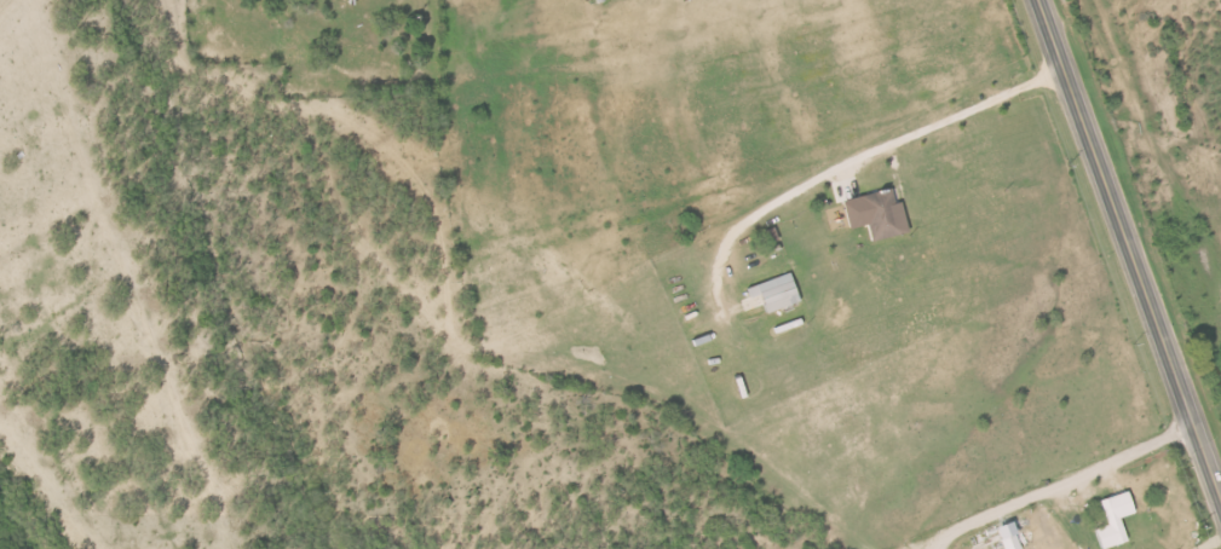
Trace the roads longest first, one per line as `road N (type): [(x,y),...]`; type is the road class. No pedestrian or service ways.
road 1 (tertiary): [(1220,496),(1039,0)]

